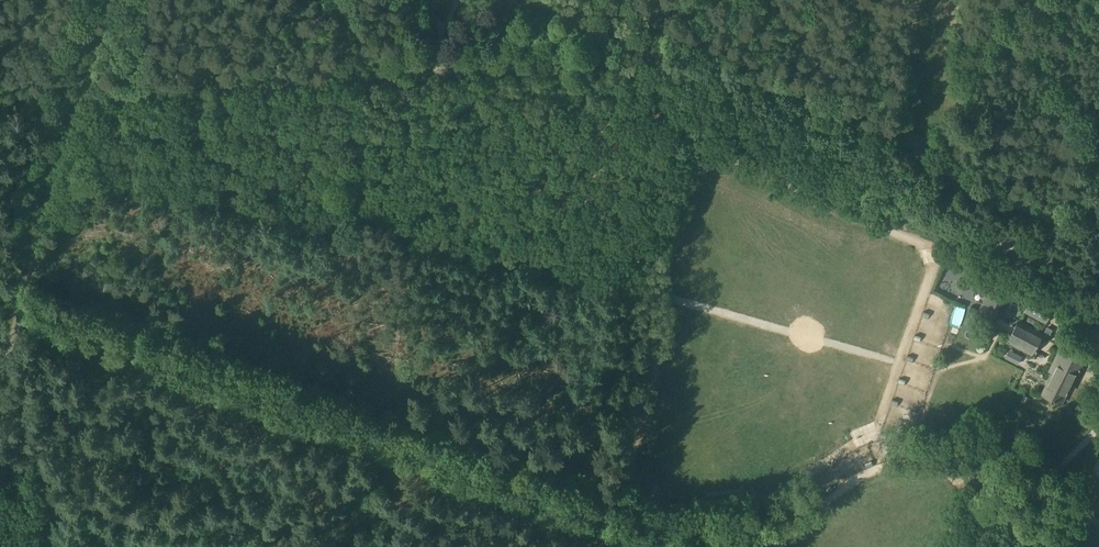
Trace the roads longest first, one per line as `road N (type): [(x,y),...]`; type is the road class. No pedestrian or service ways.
road 1 (unclassified): [(1098,238),(966,187),(822,101),(749,73),(673,59),(84,100)]
road 2 (unclassified): [(0,377),(84,100)]

